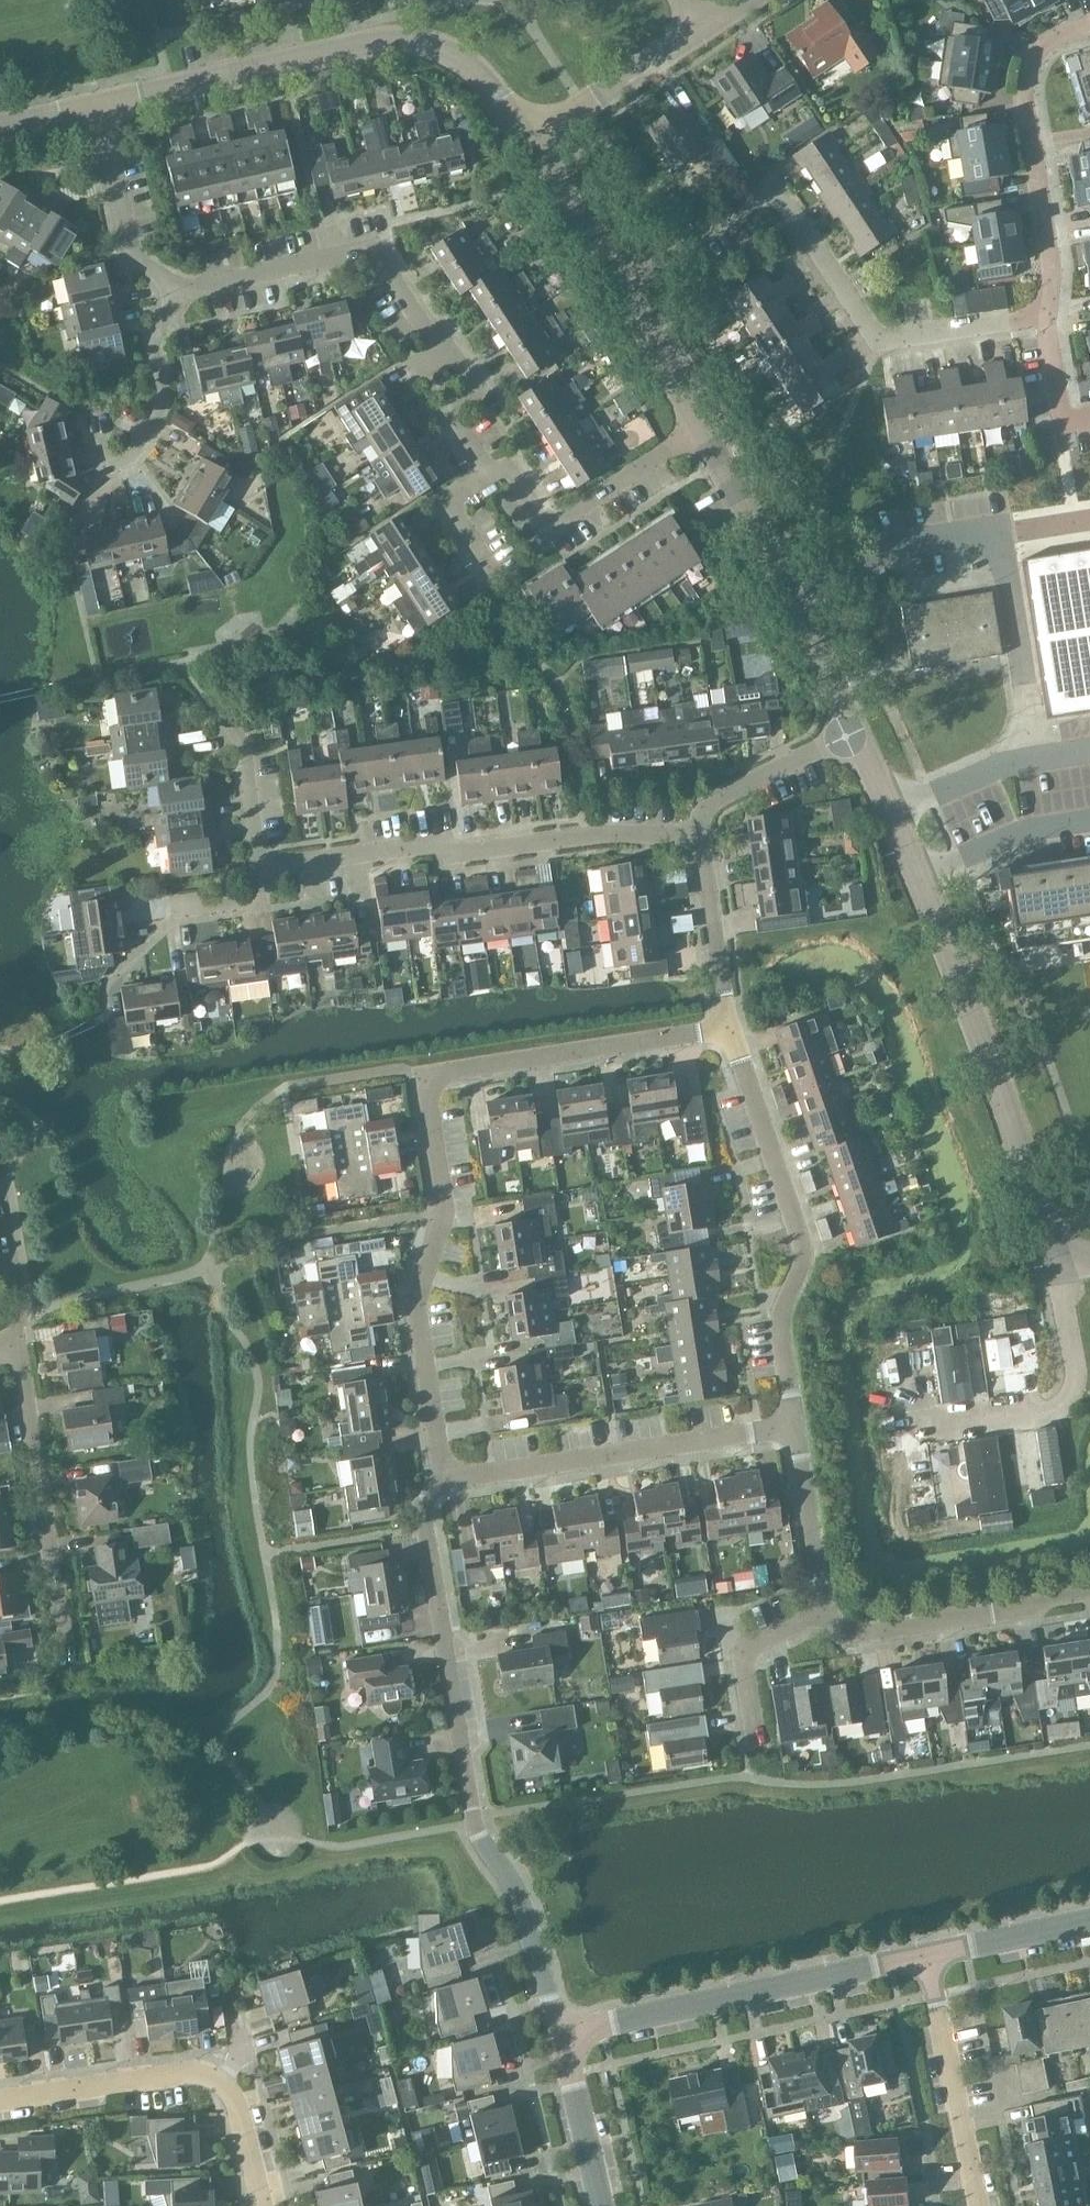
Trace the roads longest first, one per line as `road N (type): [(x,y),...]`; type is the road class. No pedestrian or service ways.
road 1 (residential): [(443,1488),(411,1303),(442,1202),(422,1080),(730,1031)]
road 2 (residential): [(561,2037),(512,1886),(473,1827),(431,1517),(443,1488)]
road 3 (residential): [(1063,1266),(978,1021),(854,736)]
road 4 (residential): [(1053,330),(905,343),(871,325),(780,195),(627,280)]
road 5 (residential): [(482,476),(452,414),(470,386),(385,261),(361,248),(174,292)]
road 6 (residential): [(789,595),(902,542),(1001,532),(1038,760)]
road 7 (residential): [(261,870),(697,821)]
road 8 (residential): [(795,1428),(779,1320),(808,1255),(730,1031)]
road 9 (residential): [(531,139),(471,49),(429,39),(171,89)]
road 10 (residential): [(561,2037),(925,1956)]
road 11 (residential): [(443,1488),(795,1428)]
road 12 (residential): [(1053,330),(1028,92),(1056,41),(1089,31)]
road 13 (residential): [(66,1644),(15,1350)]
road 14 (residential): [(916,1434),(1052,1411),(1073,1399),(1081,1376),(1063,1266)]
road 15 (residential): [(482,476),(513,471),(546,524),(582,525),(718,433)]
road 16 (residential): [(1089,1593),(861,1639),(825,1617)]
road 17 (residential): [(975,2205),(925,1956)]
road 18 (residential): [(91,429),(110,463),(127,461),(153,417),(160,376),(152,333),(174,292)]
road 19 (residential): [(0,2099),(227,2067)]
road 20 (residential): [(730,1031),(697,821)]
road 21 (residential): [(174,292),(128,252),(95,109)]
road 22 (residential): [(531,139),(698,30)]
road 23 (residential): [(825,1617),(795,1428)]
road 24 (residential): [(697,821),(723,796),(854,736)]
road 25 (residential): [(718,433),(627,280)]
road 26 (residential): [(136,958),(188,914),(264,902),(261,870)]
road 27 (residential): [(789,595),(718,433)]
road 28 (residential): [(594,2205),(561,2037)]
road 29 (residential): [(627,280),(531,139)]
road 30 (residential): [(925,1956),(1089,1922)]
road 31 (residential): [(15,1350),(26,1313),(10,1190)]
road 32 (residential): [(751,1721),(741,1654),(825,1617)]
road 33 (residential): [(854,736),(789,595)]
road 34 (residential): [(261,2205),(227,2067)]
road 35 (residential): [(497,573),(453,503),(482,476)]

